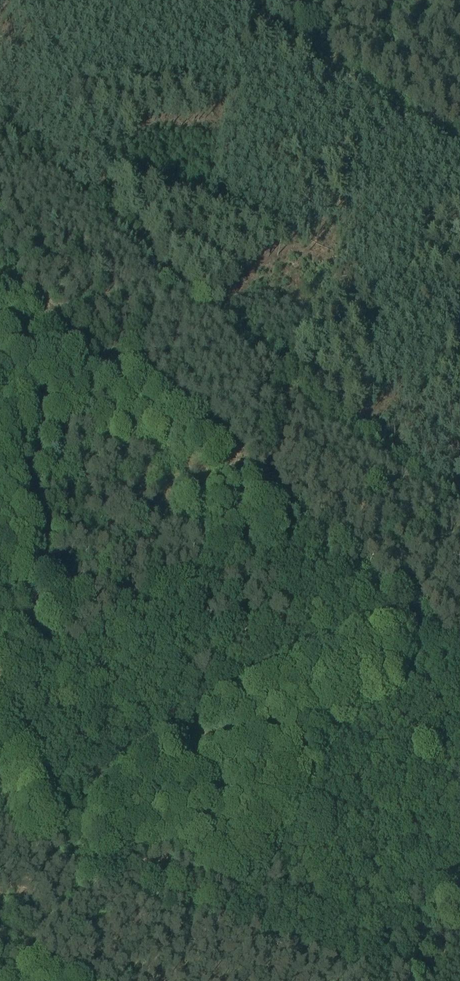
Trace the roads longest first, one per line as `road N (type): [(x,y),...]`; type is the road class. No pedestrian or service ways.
road 1 (track): [(0,124),(218,320)]
road 2 (track): [(459,148),(225,0)]
road 3 (track): [(285,380),(459,495)]

